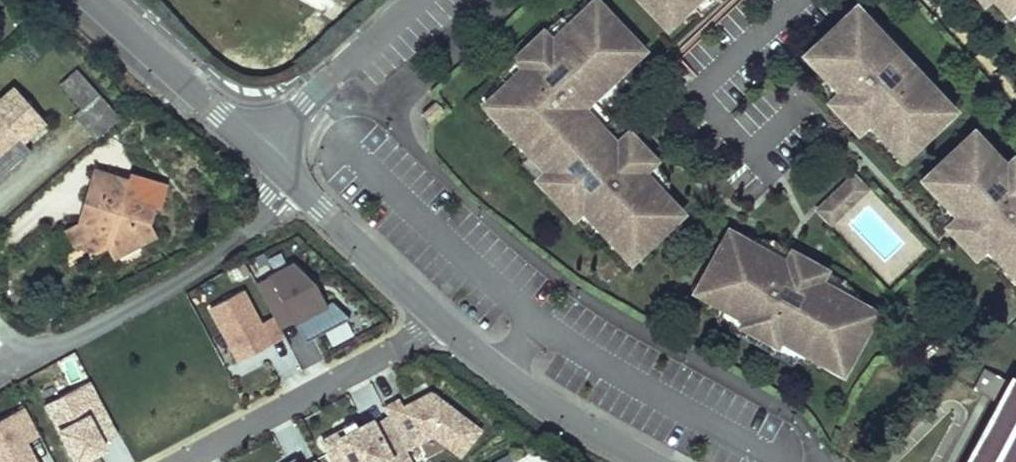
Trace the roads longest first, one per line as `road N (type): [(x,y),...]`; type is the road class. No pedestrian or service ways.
road 1 (residential): [(298,189),(251,228),(27,357)]
road 2 (residential): [(439,321),(174,461)]
road 3 (residential): [(439,321),(504,370),(666,461)]
road 4 (residential): [(82,0),(262,149)]
road 5 (residential): [(262,149),(417,0)]
road 6 (residential): [(298,189),(439,321)]

